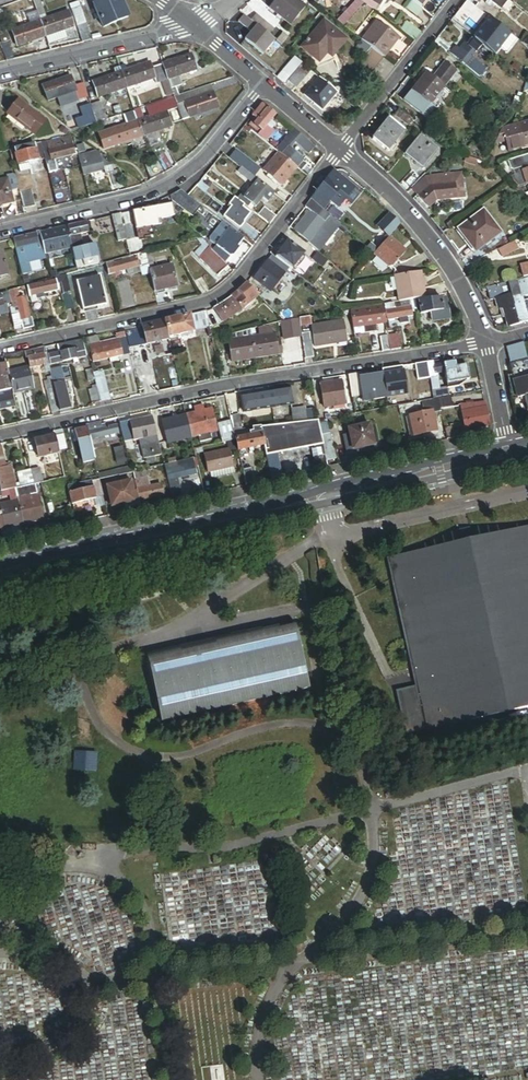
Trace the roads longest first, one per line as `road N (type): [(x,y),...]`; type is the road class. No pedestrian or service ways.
road 1 (tertiary): [(510,453),(0,569)]
road 2 (residential): [(485,343),(224,386),(0,436)]
road 3 (residential): [(0,349),(223,295),(339,149)]
road 4 (residential): [(0,230),(140,197),(173,181),(203,159),(263,84)]
road 5 (residential): [(339,149),(411,214),(452,269),(485,343)]
road 6 (residential): [(0,73),(194,25)]
road 7 (residential): [(339,149),(457,0)]

